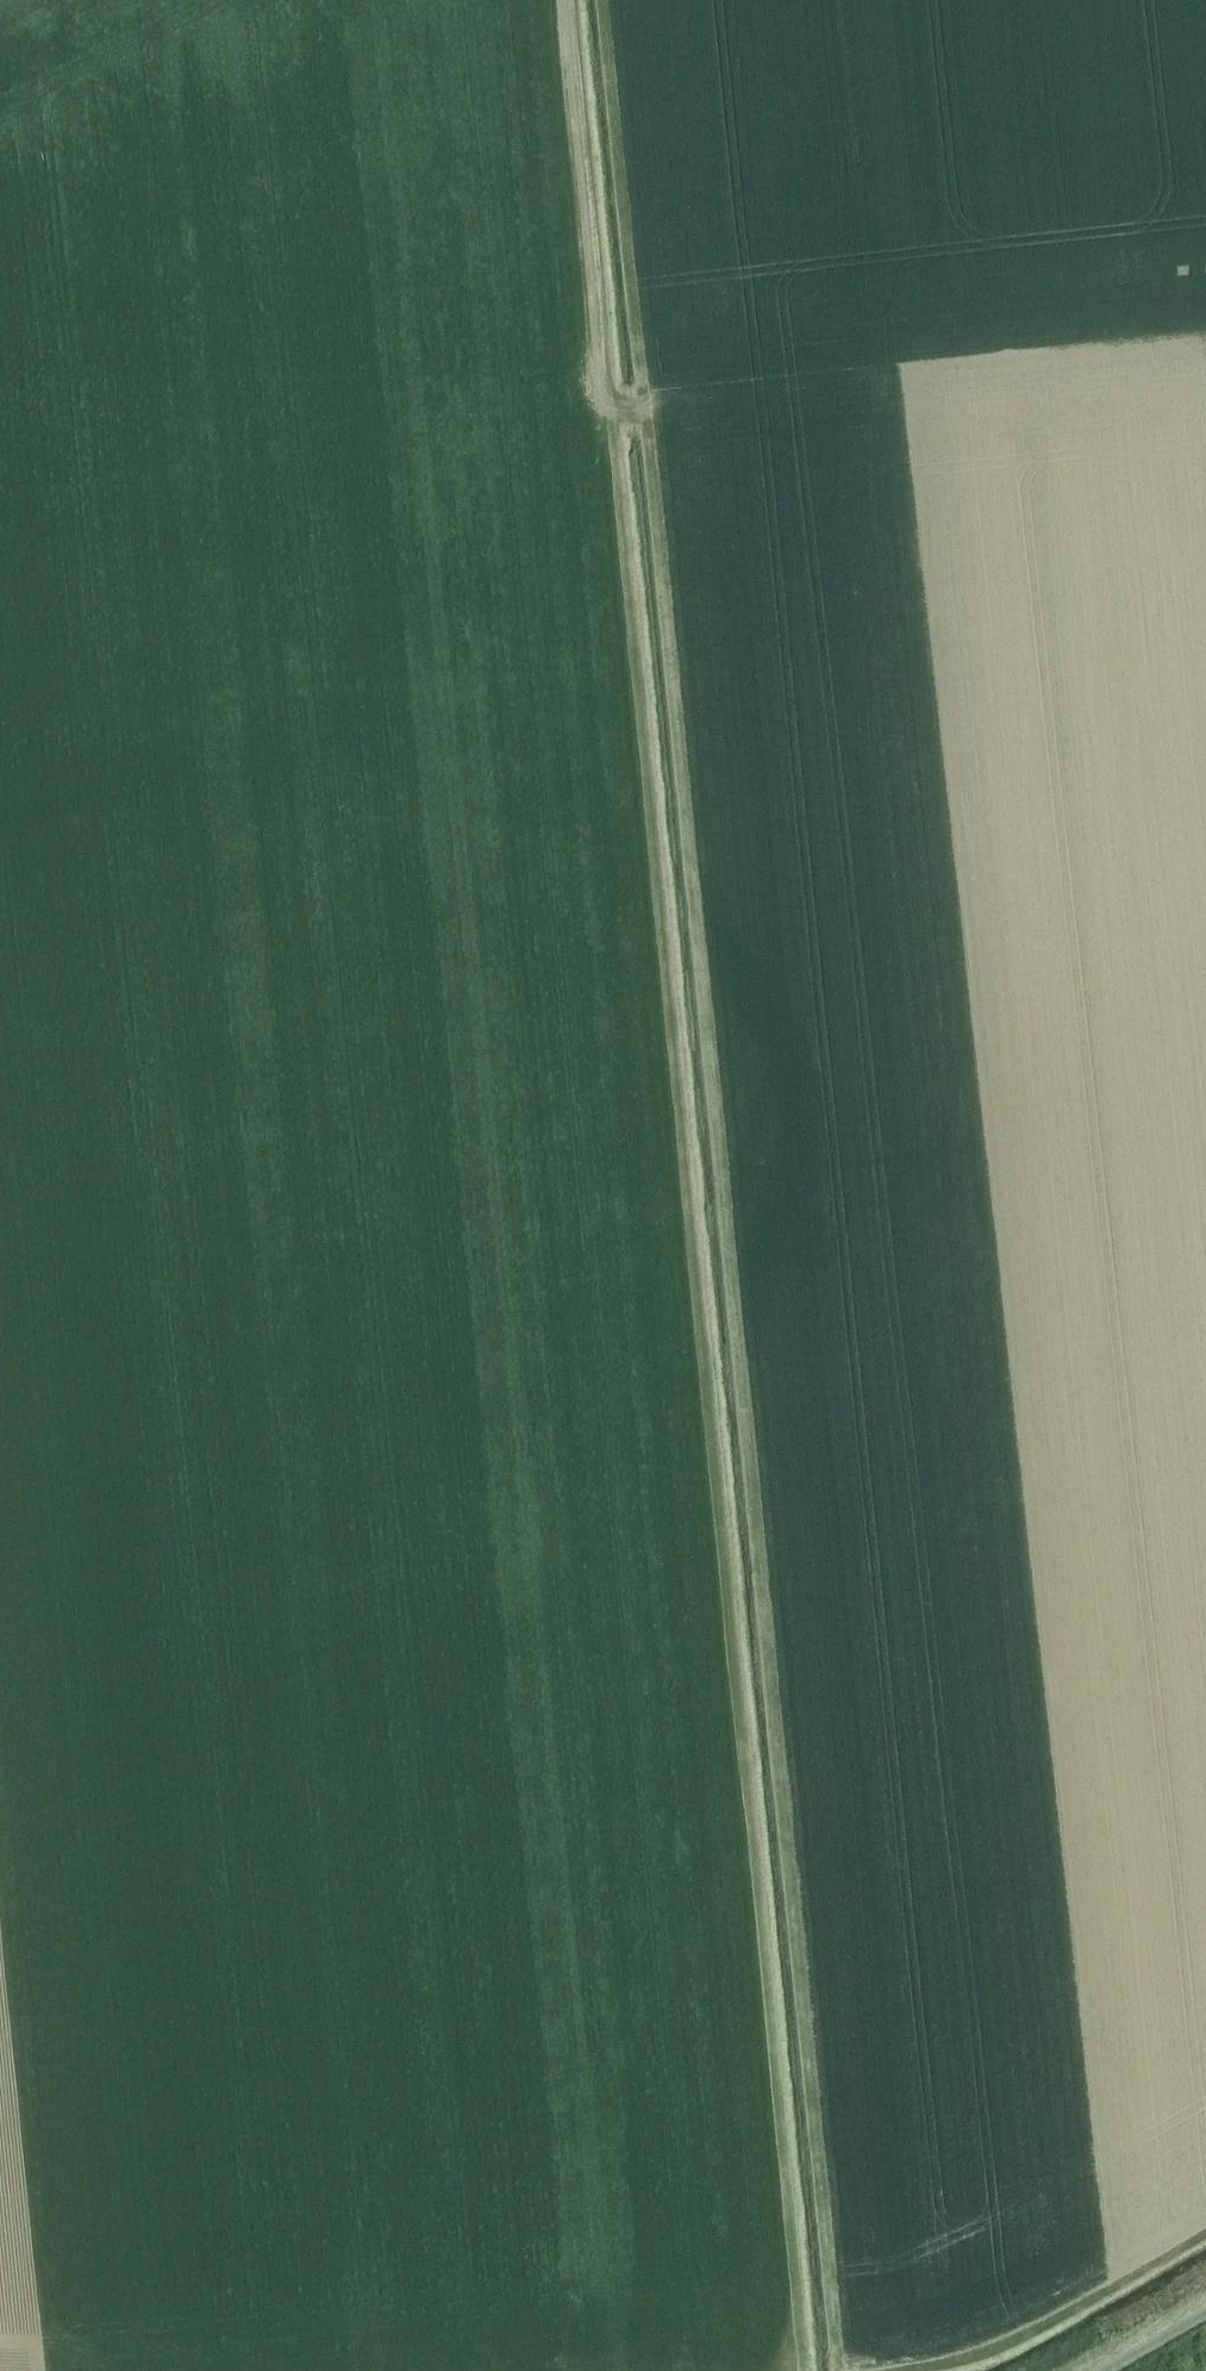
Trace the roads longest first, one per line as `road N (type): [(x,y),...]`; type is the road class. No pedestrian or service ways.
road 1 (unclassified): [(1099,2370),(1205,2310)]

